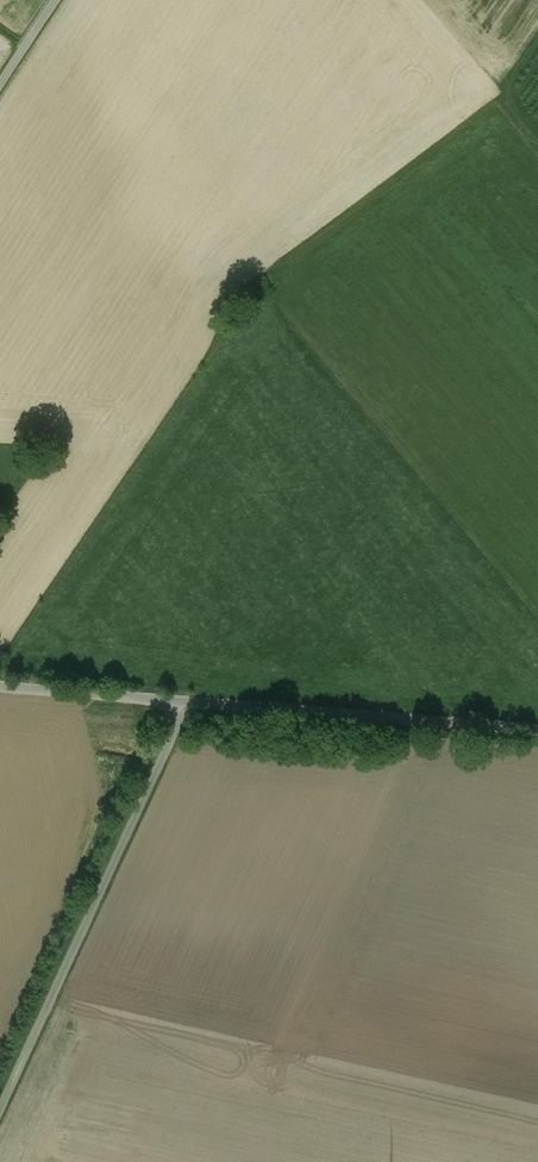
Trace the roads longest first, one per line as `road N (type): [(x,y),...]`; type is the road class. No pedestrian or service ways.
road 1 (unclassified): [(0,1110),(175,730),(179,701)]
road 2 (unclassified): [(537,730),(179,701)]
road 3 (unclassified): [(0,686),(179,701)]

